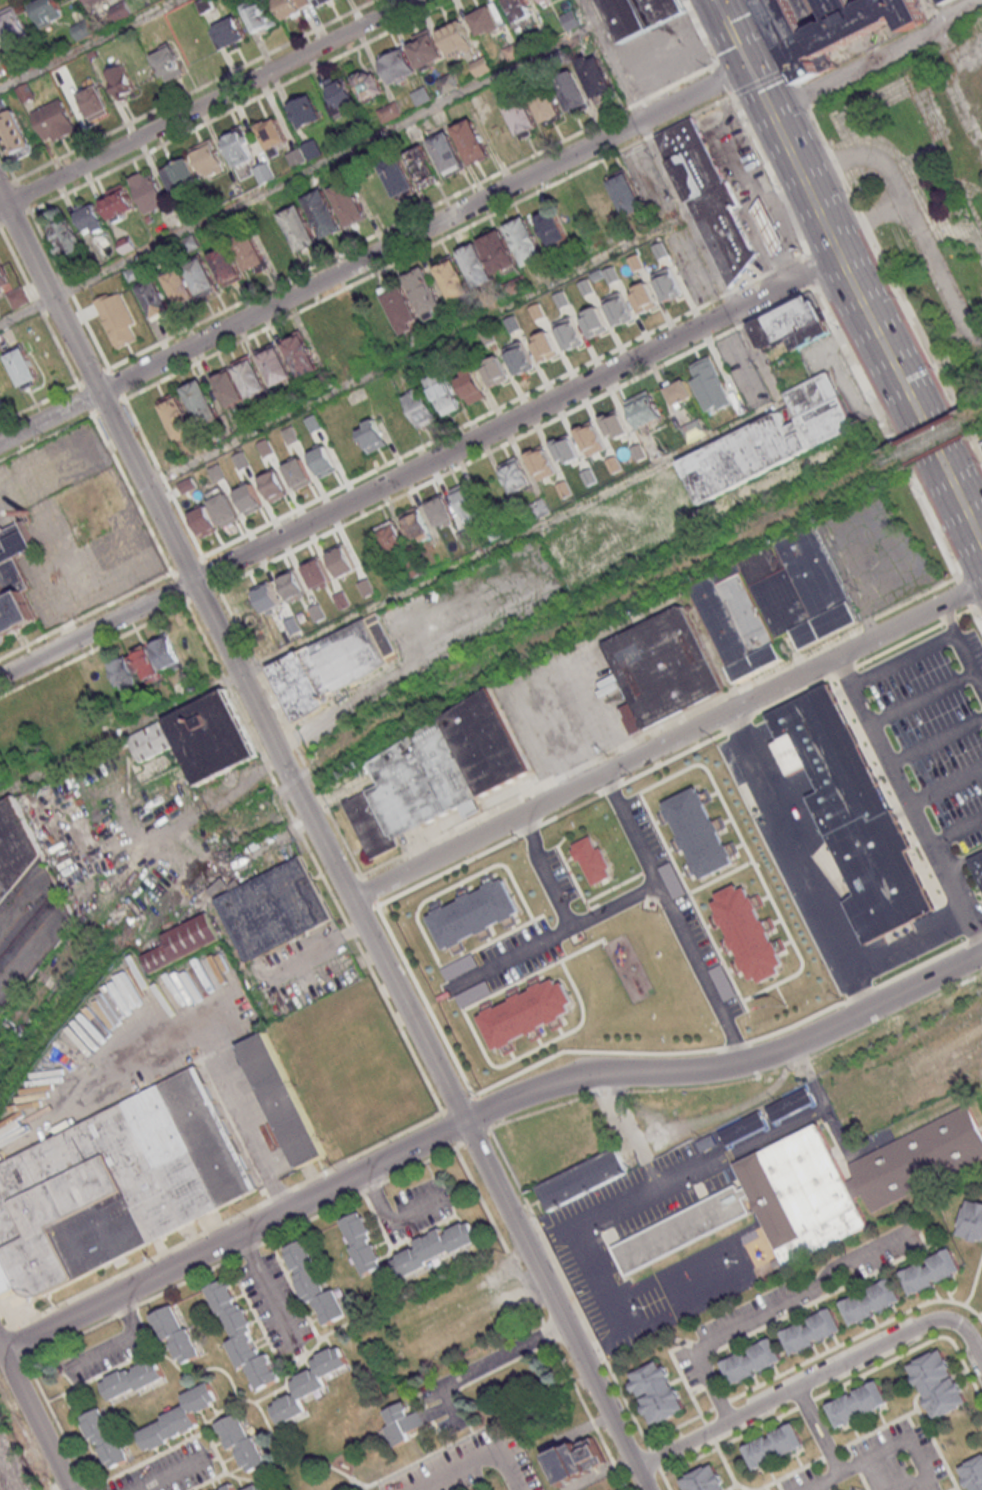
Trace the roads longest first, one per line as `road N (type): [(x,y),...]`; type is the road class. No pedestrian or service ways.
road 1 (residential): [(648,1489),(0,196)]
road 2 (residential): [(781,1048),(703,1071),(587,1076),(532,1090),(5,1351)]
road 3 (residential): [(751,66),(0,442)]
road 4 (residential): [(192,581),(841,255)]
road 5 (residential): [(981,585),(350,899)]
road 6 (residential): [(414,0),(0,206)]
road 7 (residential): [(981,1373),(963,1338),(920,1329),(639,1472)]
road 8 (primary): [(981,540),(860,296)]
road 9 (residential): [(981,953),(781,1048)]
road 10 (residential): [(0,677),(192,581)]
road 11 (residential): [(73,1489),(0,1341)]
road 12 (track): [(937,25),(955,61),(950,82),(981,145)]

